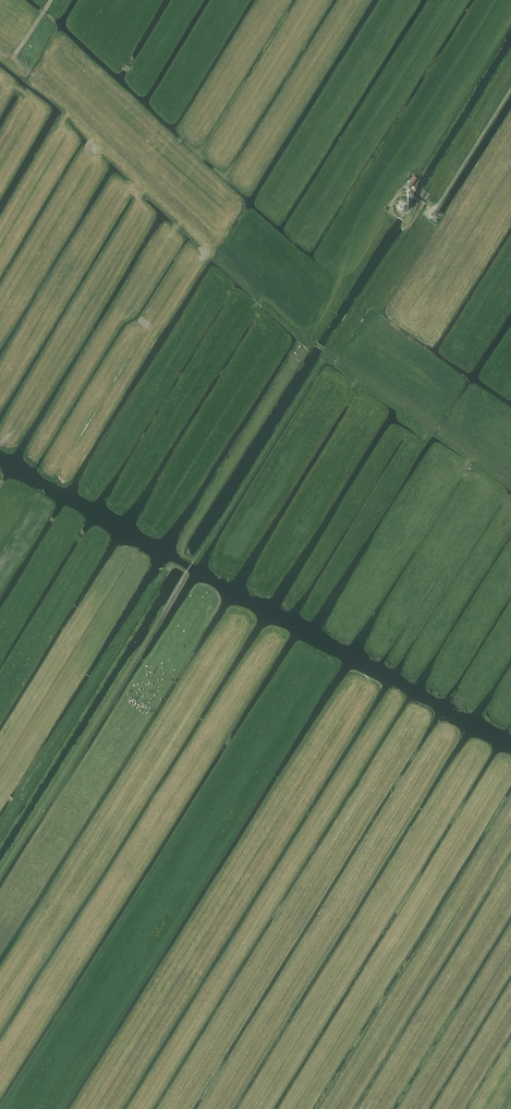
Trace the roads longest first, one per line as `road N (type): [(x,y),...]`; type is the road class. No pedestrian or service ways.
road 1 (track): [(317,345),(0,51)]
road 2 (track): [(510,478),(323,349)]
road 3 (track): [(510,88),(427,220)]

